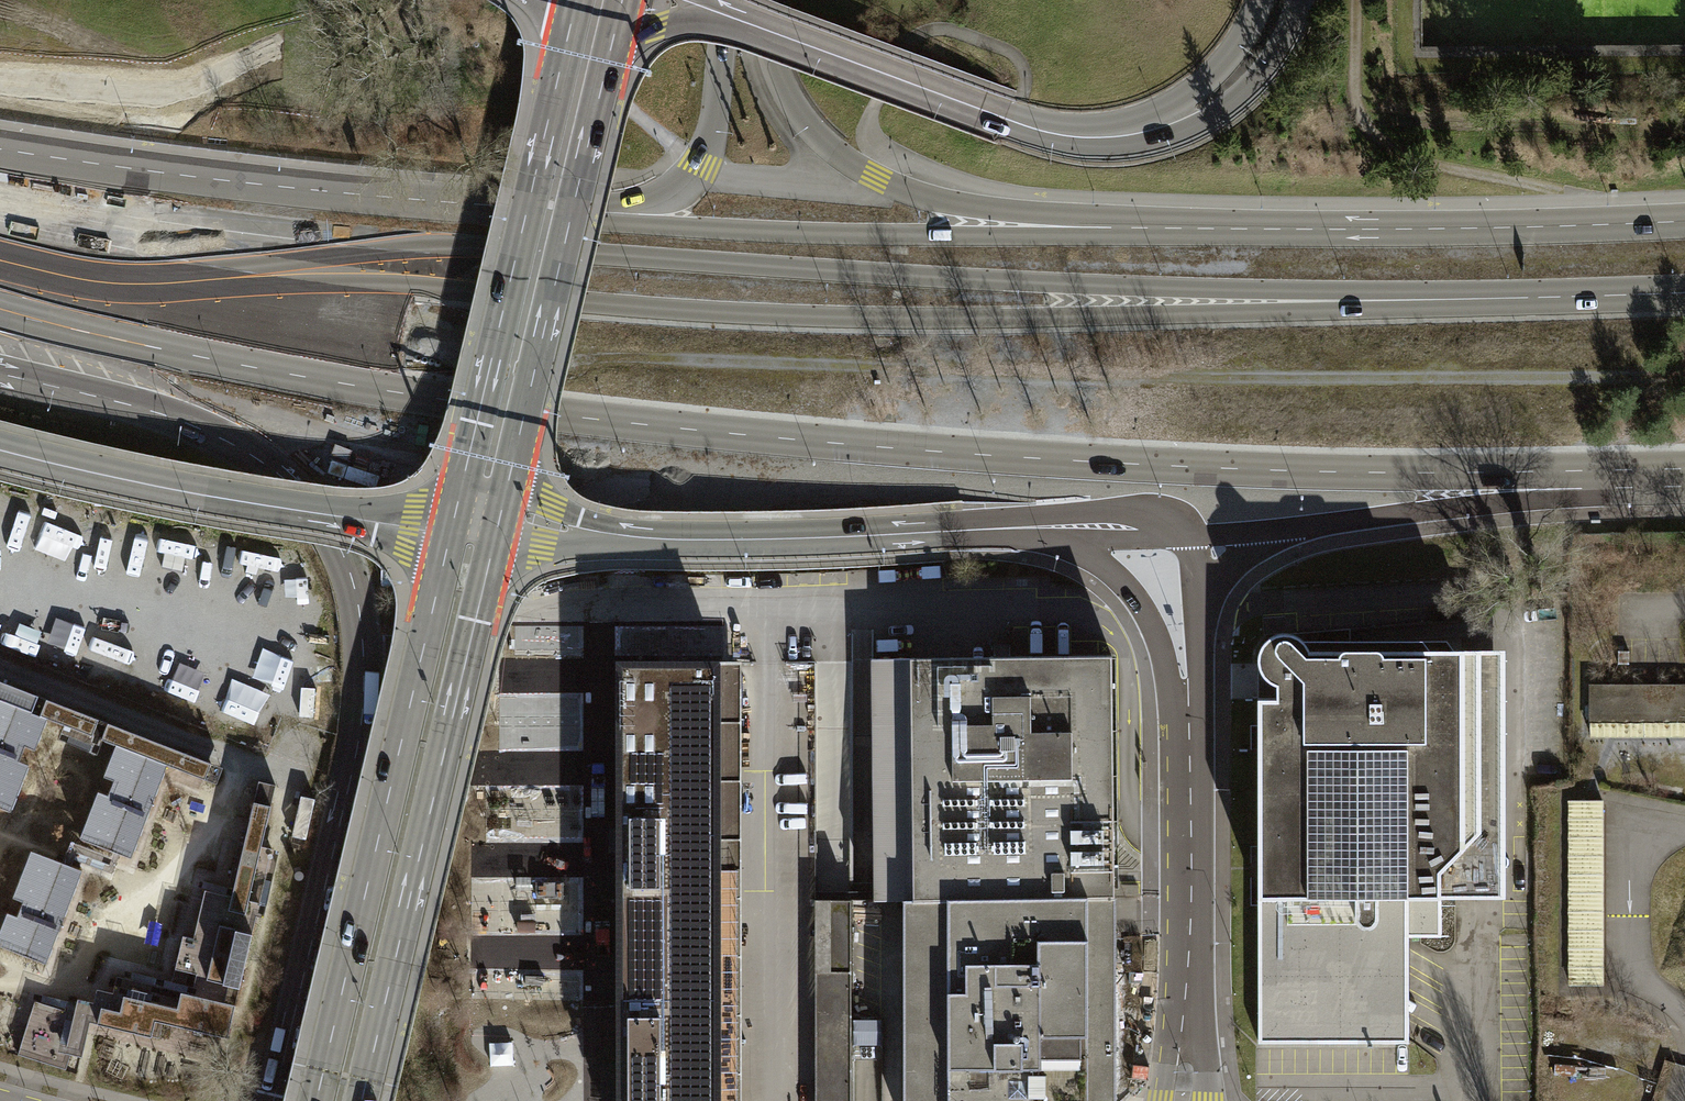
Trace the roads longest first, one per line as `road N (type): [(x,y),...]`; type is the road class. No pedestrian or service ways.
road 1 (primary): [(0,312),(397,393),(693,430),(1210,468),(1603,479)]
road 2 (track): [(430,398),(546,368),(624,358),(1157,376),(1684,376)]
road 3 (motorway): [(1285,302),(896,317),(614,307),(273,266),(80,226)]
road 4 (primary): [(0,374),(161,414),(232,444),(297,489),(346,561),(363,638),(362,719),(271,1100)]
road 5 (motorway): [(1285,302),(447,246)]
road 6 (primary): [(597,213),(275,186),(0,149)]
road 7 (tertiary): [(451,532),(317,1100)]
road 8 (primary): [(1684,221),(1106,227)]
road 9 (secondary): [(576,0),(451,532)]
road 10 (tertiary): [(362,1100),(486,575)]
road 11 (secondary): [(730,18),(1049,133),(1114,137),(1186,117)]
road 12 (secondary): [(0,450),(193,494),(451,532)]
road 13 (secondary): [(1106,227),(932,200),(847,161),(791,101),(769,50),(765,0)]
road 14 (secondary): [(514,459),(611,47)]
road 15 (primary): [(1106,227),(1051,238),(698,227)]
road 16 (secondary): [(1006,529),(811,539),(607,536)]
road 17 (motorway): [(1684,293),(1285,302)]
road 18 (secondary): [(1181,1100),(1186,725)]
road 19 (motorway): [(447,246),(80,226)]
road 20 (primary): [(1299,527),(1603,479)]
road 21 (secondary): [(1006,529),(1072,547),(1117,575),(1152,623),(1186,725)]
road 22 (secondary): [(728,0),(714,131),(695,174),(663,199),(597,213)]
road 23 (primary): [(698,227),(447,246)]
road 24 (secondary): [(1188,535),(1135,523),(1006,529)]
road 25 (secondary): [(1186,117),(1247,91),(1301,0)]
road 26 (secondary): [(1262,0),(1186,117)]
road 27 (primary): [(1202,611),(1231,564),(1299,527)]
road 28 (secondary): [(486,575),(552,543),(607,536)]
road 29 (secondary): [(607,536),(556,514),(514,459)]
road 30 (secondary): [(611,47),(679,21),(730,18)]

